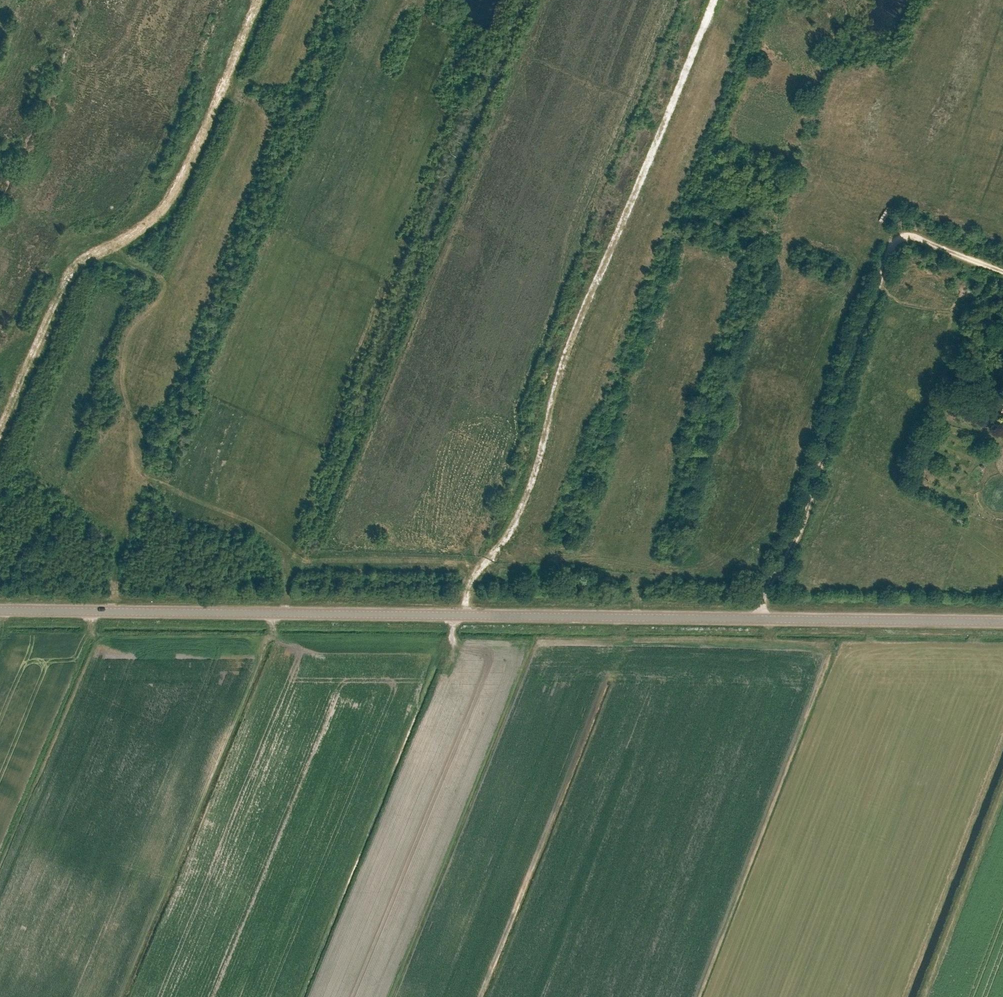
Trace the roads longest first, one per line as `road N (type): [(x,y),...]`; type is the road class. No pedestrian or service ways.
road 1 (unclassified): [(1002,621),(0,610)]
road 2 (track): [(258,0),(172,194),(159,213),(111,245)]
road 3 (track): [(111,245),(75,267),(0,434)]

